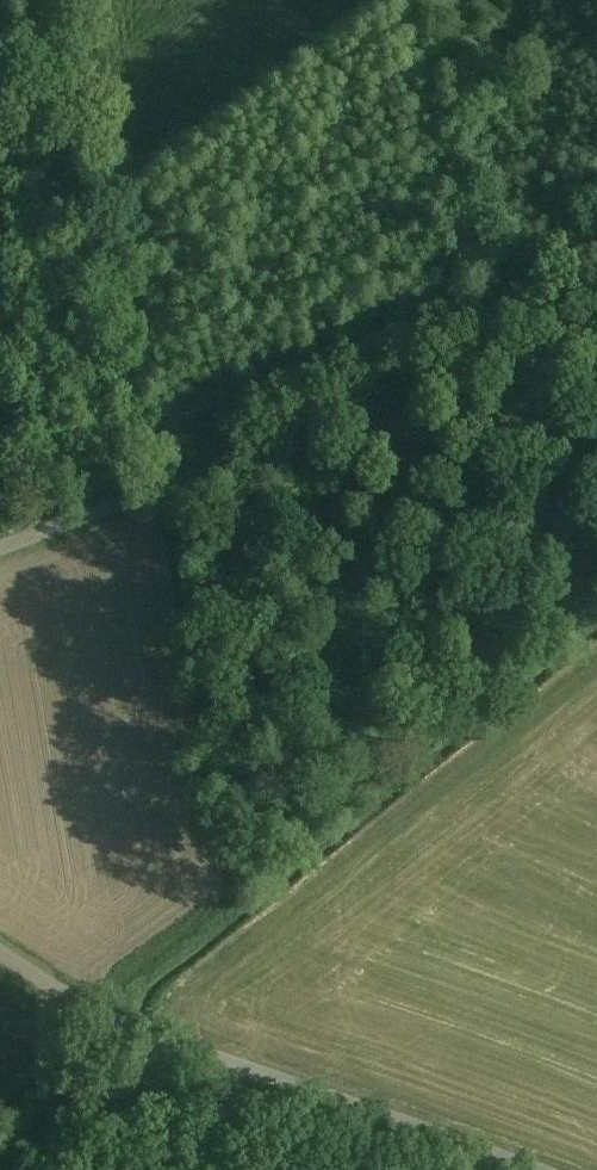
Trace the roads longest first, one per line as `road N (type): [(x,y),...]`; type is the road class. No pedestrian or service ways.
road 1 (unclassified): [(0,535),(596,313)]
road 2 (unclassified): [(526,1169),(159,1021),(83,998),(0,939)]

